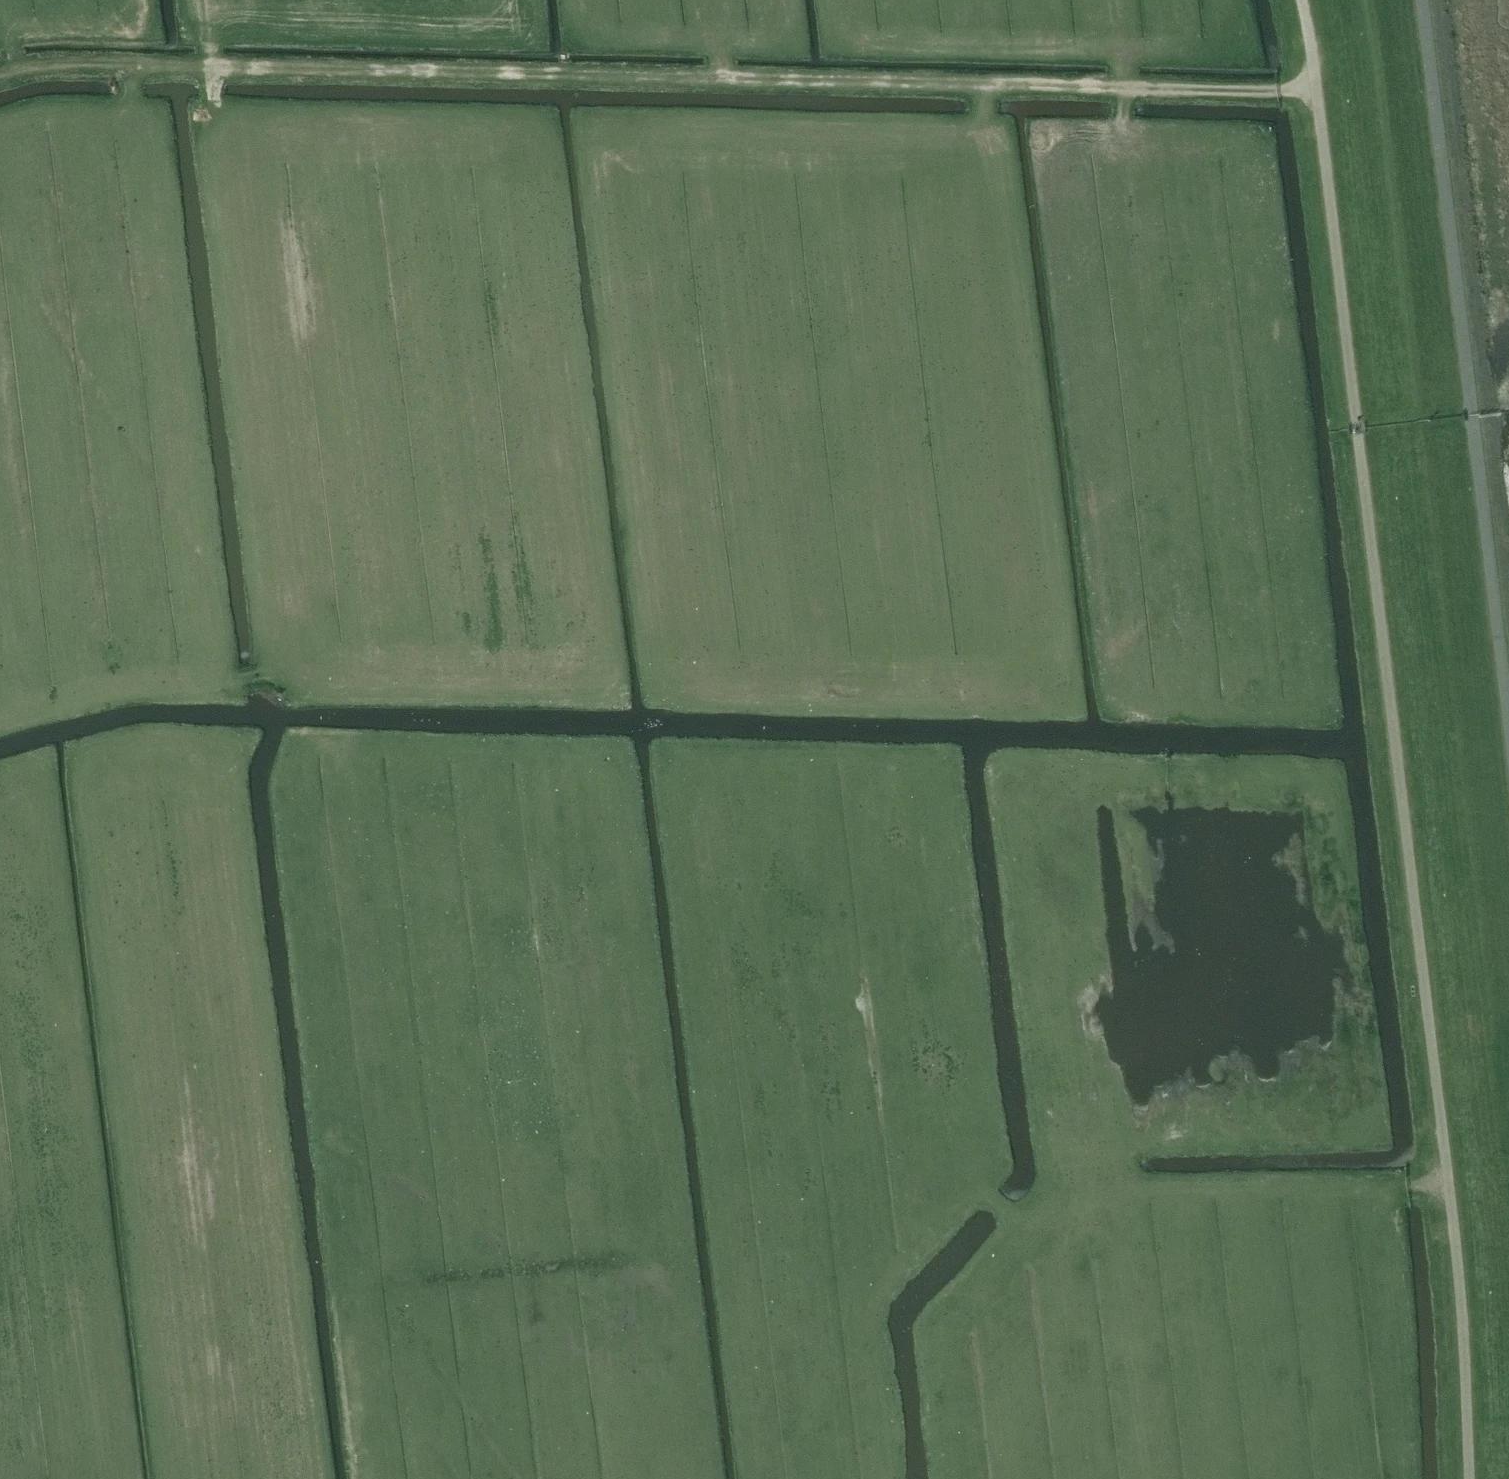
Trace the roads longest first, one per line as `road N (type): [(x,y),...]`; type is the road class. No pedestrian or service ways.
road 1 (track): [(0,74),(88,64),(1316,88)]

